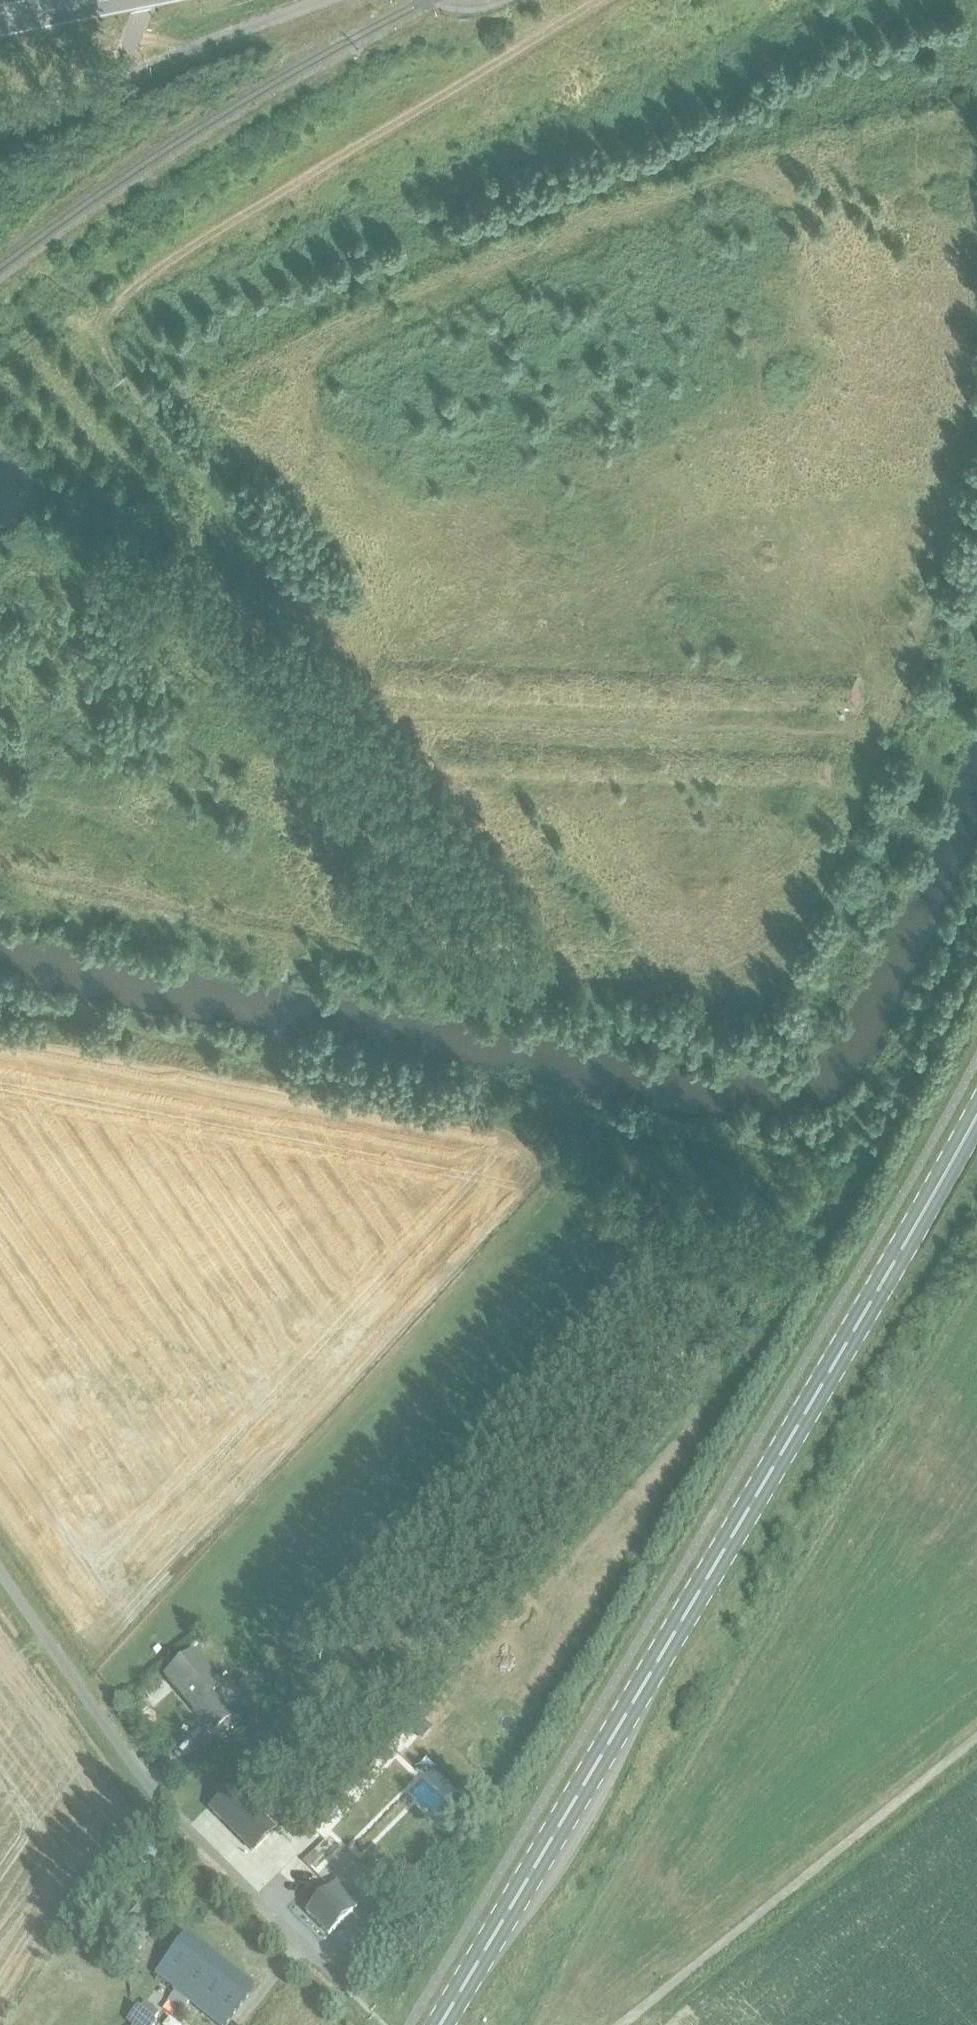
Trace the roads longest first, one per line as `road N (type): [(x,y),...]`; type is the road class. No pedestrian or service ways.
road 1 (primary): [(441,2024),(860,1321),(976,1093)]
road 2 (trunk): [(976,689),(689,697),(290,675),(0,647)]
road 3 (trunk): [(0,719),(690,769),(976,763)]
road 4 (track): [(287,597),(119,378),(102,322),(128,284),(595,0)]
road 5 (unclassified): [(345,1985),(155,1800),(0,1584)]
road 6 (unclassified): [(667,1987),(976,1738)]
road 7 (unclassified): [(0,131),(327,0)]
road 8 (track): [(0,1010),(273,1063)]

